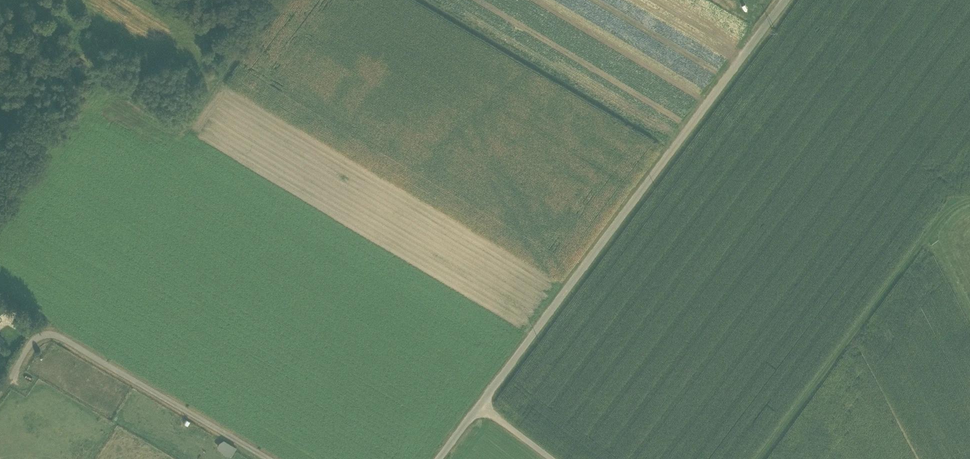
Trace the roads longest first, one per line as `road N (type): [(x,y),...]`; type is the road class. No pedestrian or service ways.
road 1 (residential): [(783,0),(437,458)]
road 2 (track): [(757,458),(946,207),(969,198)]
road 3 (track): [(183,125),(278,0)]

